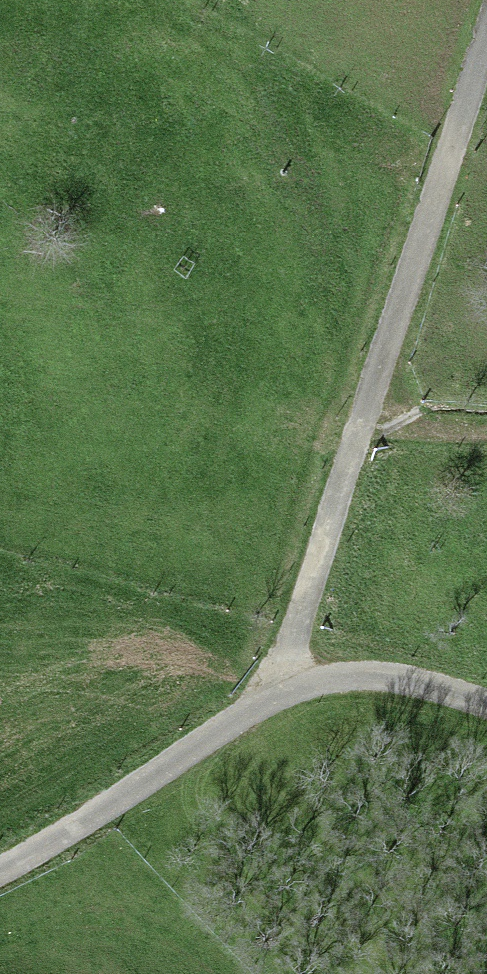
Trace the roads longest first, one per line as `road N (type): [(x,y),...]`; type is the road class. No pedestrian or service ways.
road 1 (track): [(350,430),(269,670),(155,764),(0,872)]
road 2 (track): [(350,430),(486,38)]
road 3 (track): [(486,712),(422,690),(269,670)]
road 4 (track): [(486,436),(350,430)]

